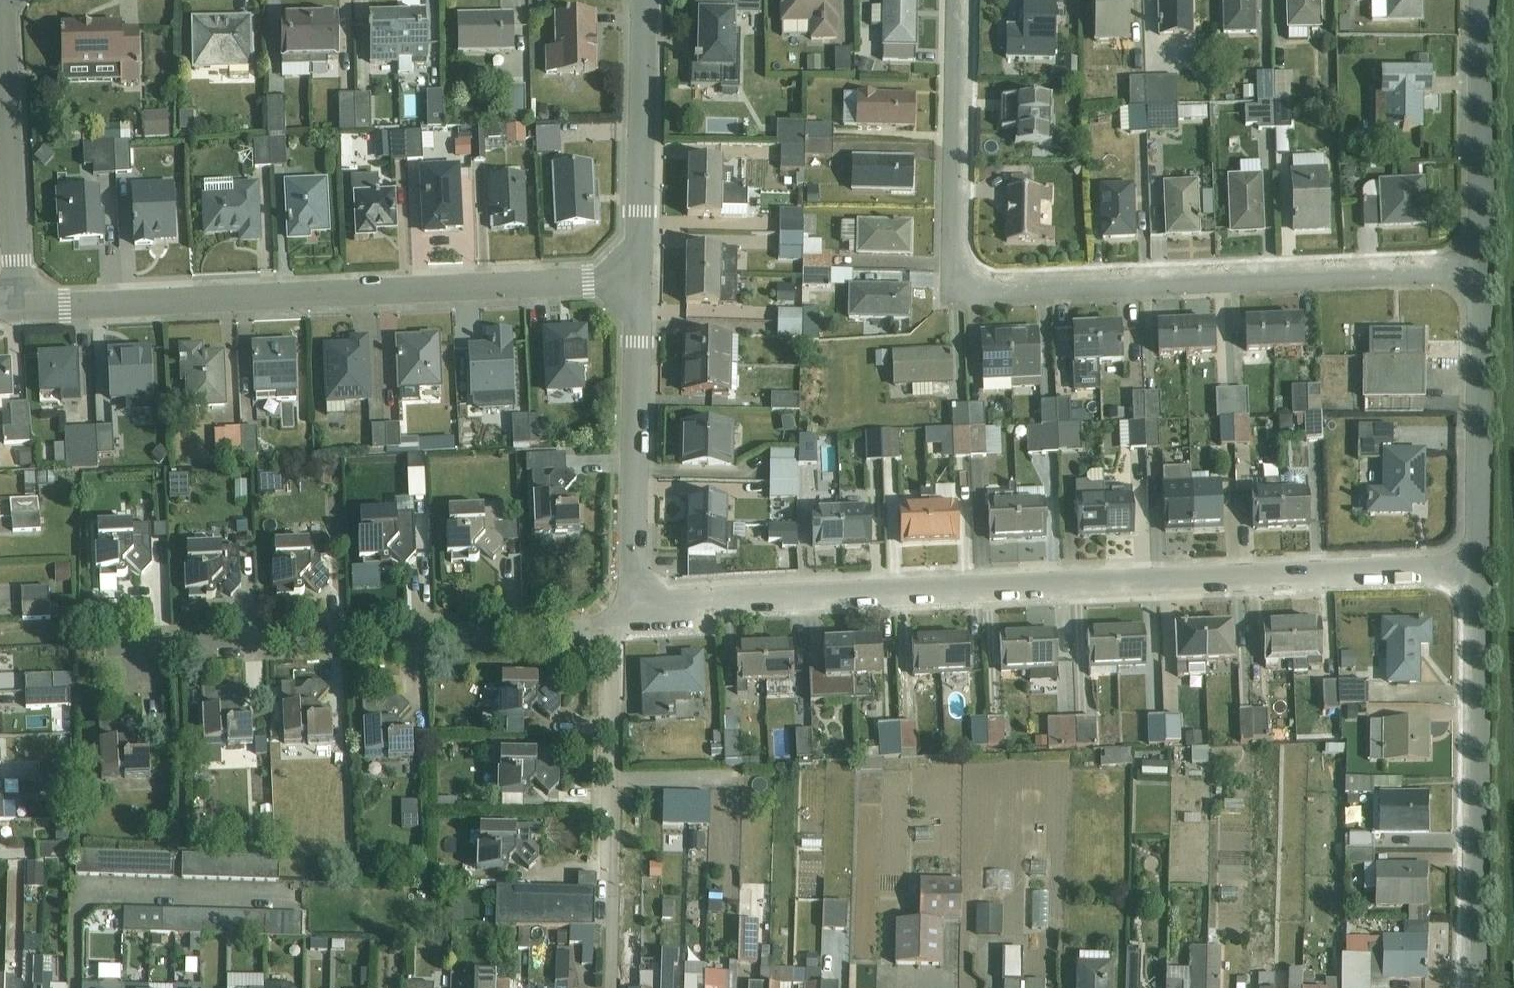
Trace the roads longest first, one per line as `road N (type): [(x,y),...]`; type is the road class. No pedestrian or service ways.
road 1 (residential): [(1480,572),(691,600),(616,621)]
road 2 (residential): [(960,0),(956,287),(1482,270)]
road 3 (residential): [(19,310),(638,276)]
road 4 (residential): [(616,621),(99,649)]
road 5 (residential): [(1475,987),(1480,572)]
road 6 (residential): [(610,987),(616,621)]
road 7 (residential): [(616,621),(634,596),(638,276)]
road 8 (residential): [(1,0),(19,310)]
road 9 (residential): [(1480,572),(1482,270)]
road 10 (residential): [(638,276),(643,0)]
road 11 (residential): [(1482,270),(1482,0)]

